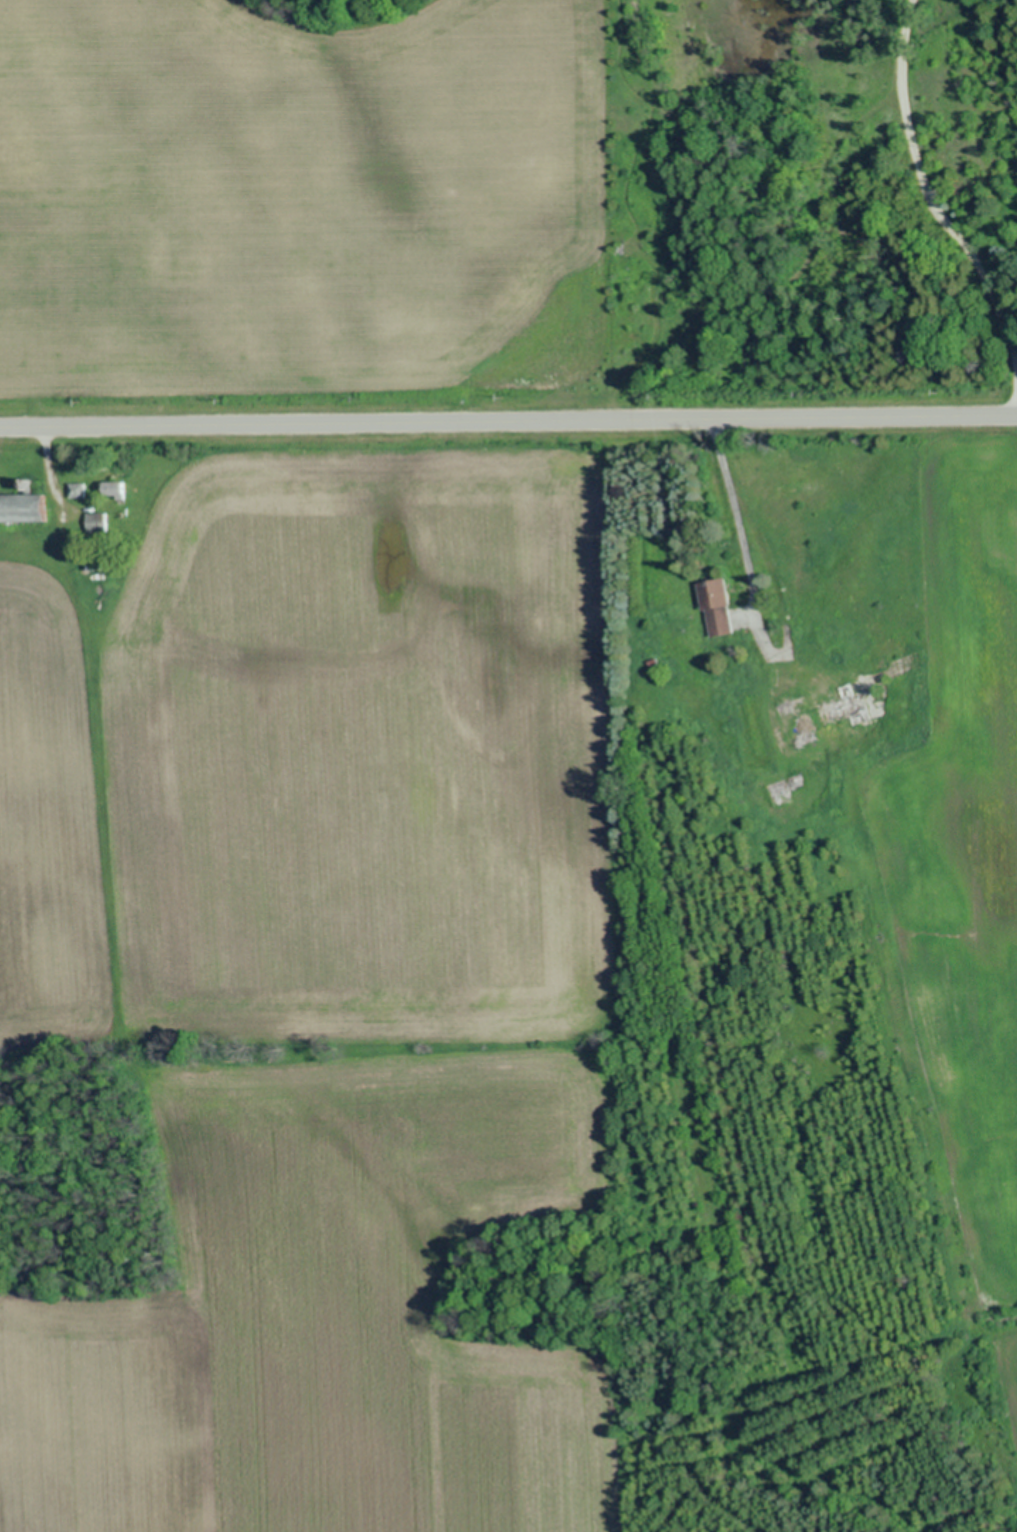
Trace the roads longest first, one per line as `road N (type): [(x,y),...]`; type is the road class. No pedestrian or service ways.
road 1 (tertiary): [(0,427),(1016,415)]

